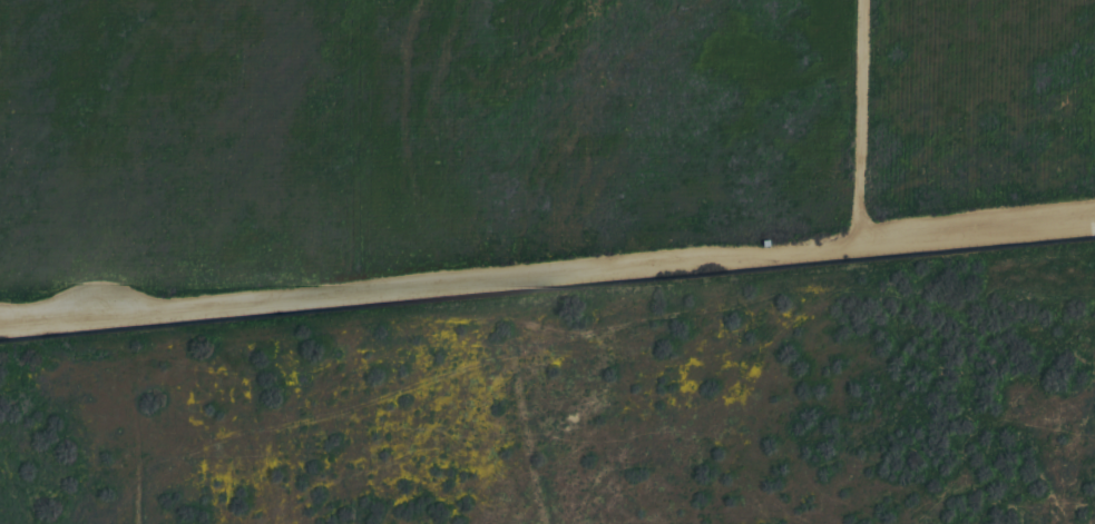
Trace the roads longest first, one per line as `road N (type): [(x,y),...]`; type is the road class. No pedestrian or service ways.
road 1 (track): [(0,333),(1094,226)]

